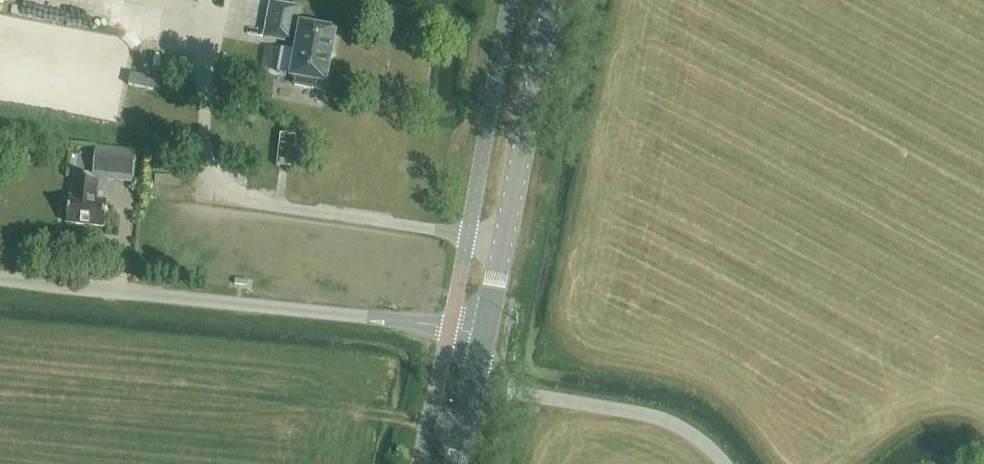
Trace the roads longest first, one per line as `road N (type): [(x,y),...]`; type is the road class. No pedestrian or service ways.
road 1 (unclassified): [(484,335),(0,278)]
road 2 (secondary): [(484,335),(552,0)]
road 3 (unclassified): [(725,463),(687,431),(653,416),(474,384)]

